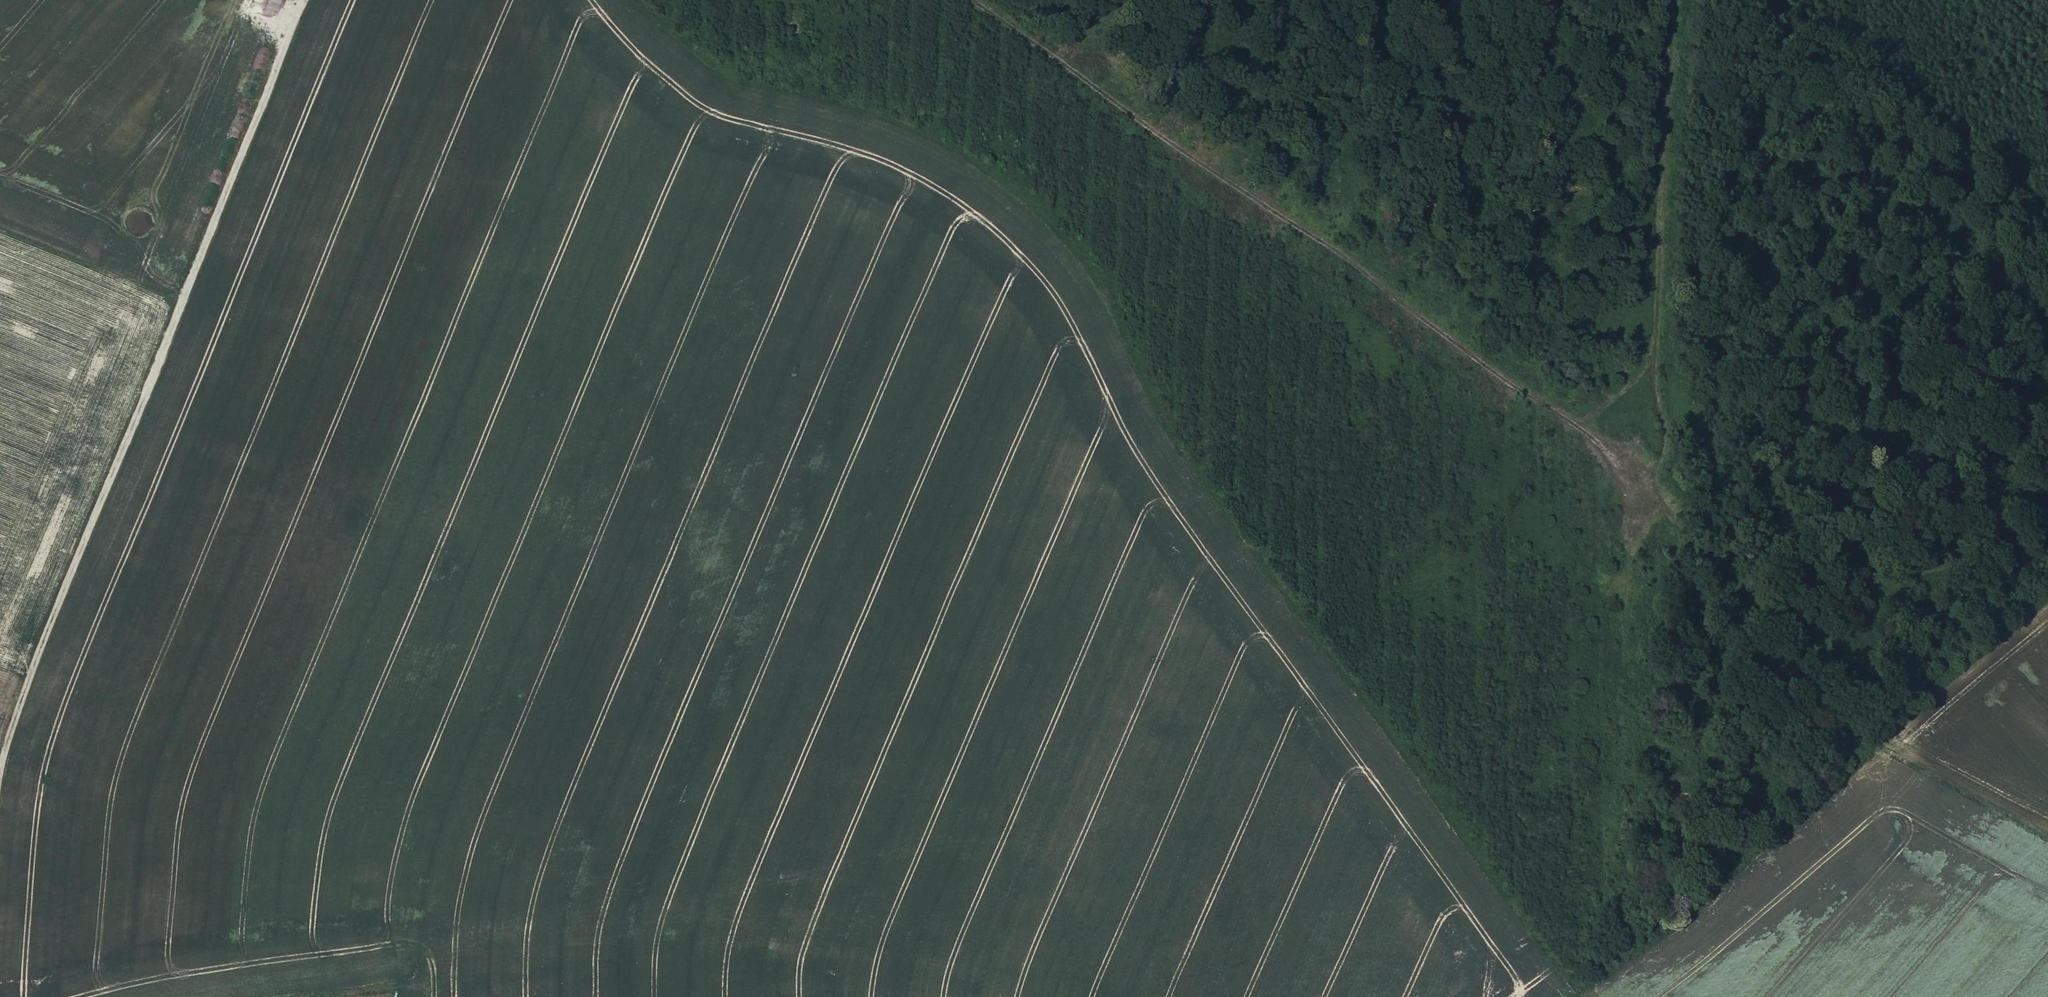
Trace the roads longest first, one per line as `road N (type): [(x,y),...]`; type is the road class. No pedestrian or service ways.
road 1 (track): [(309,0),(50,613),(0,758)]
road 2 (track): [(277,996),(756,954)]

